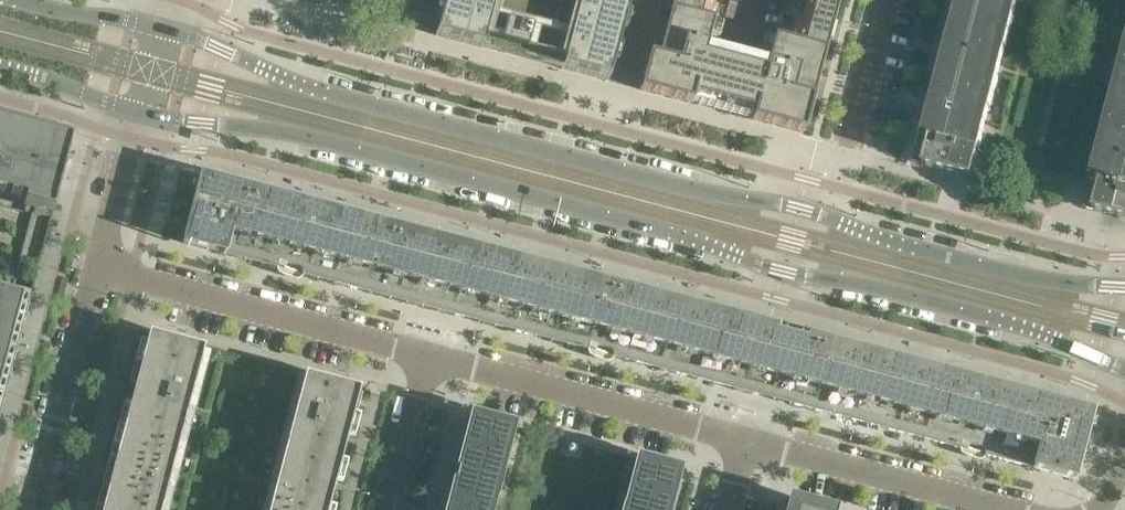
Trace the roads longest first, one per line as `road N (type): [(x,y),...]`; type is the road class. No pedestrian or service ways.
road 1 (secondary): [(138,112),(313,141),(685,237),(784,272),(1016,323),(1124,365)]
road 2 (secondary): [(1124,288),(1032,278),(898,245),(803,208),(711,194),(311,89),(159,30)]
road 3 (residential): [(429,355),(96,263)]
road 4 (residential): [(744,437),(429,355)]
road 5 (residential): [(994,509),(744,437)]
road 6 (residential): [(31,509),(96,263)]
road 7 (residential): [(389,509),(429,355)]
road 8 (residential): [(96,263),(138,112)]
road 9 (residential): [(846,144),(884,0)]
road 10 (secondary): [(0,68),(138,112)]
road 11 (secondary): [(159,30),(30,0)]

